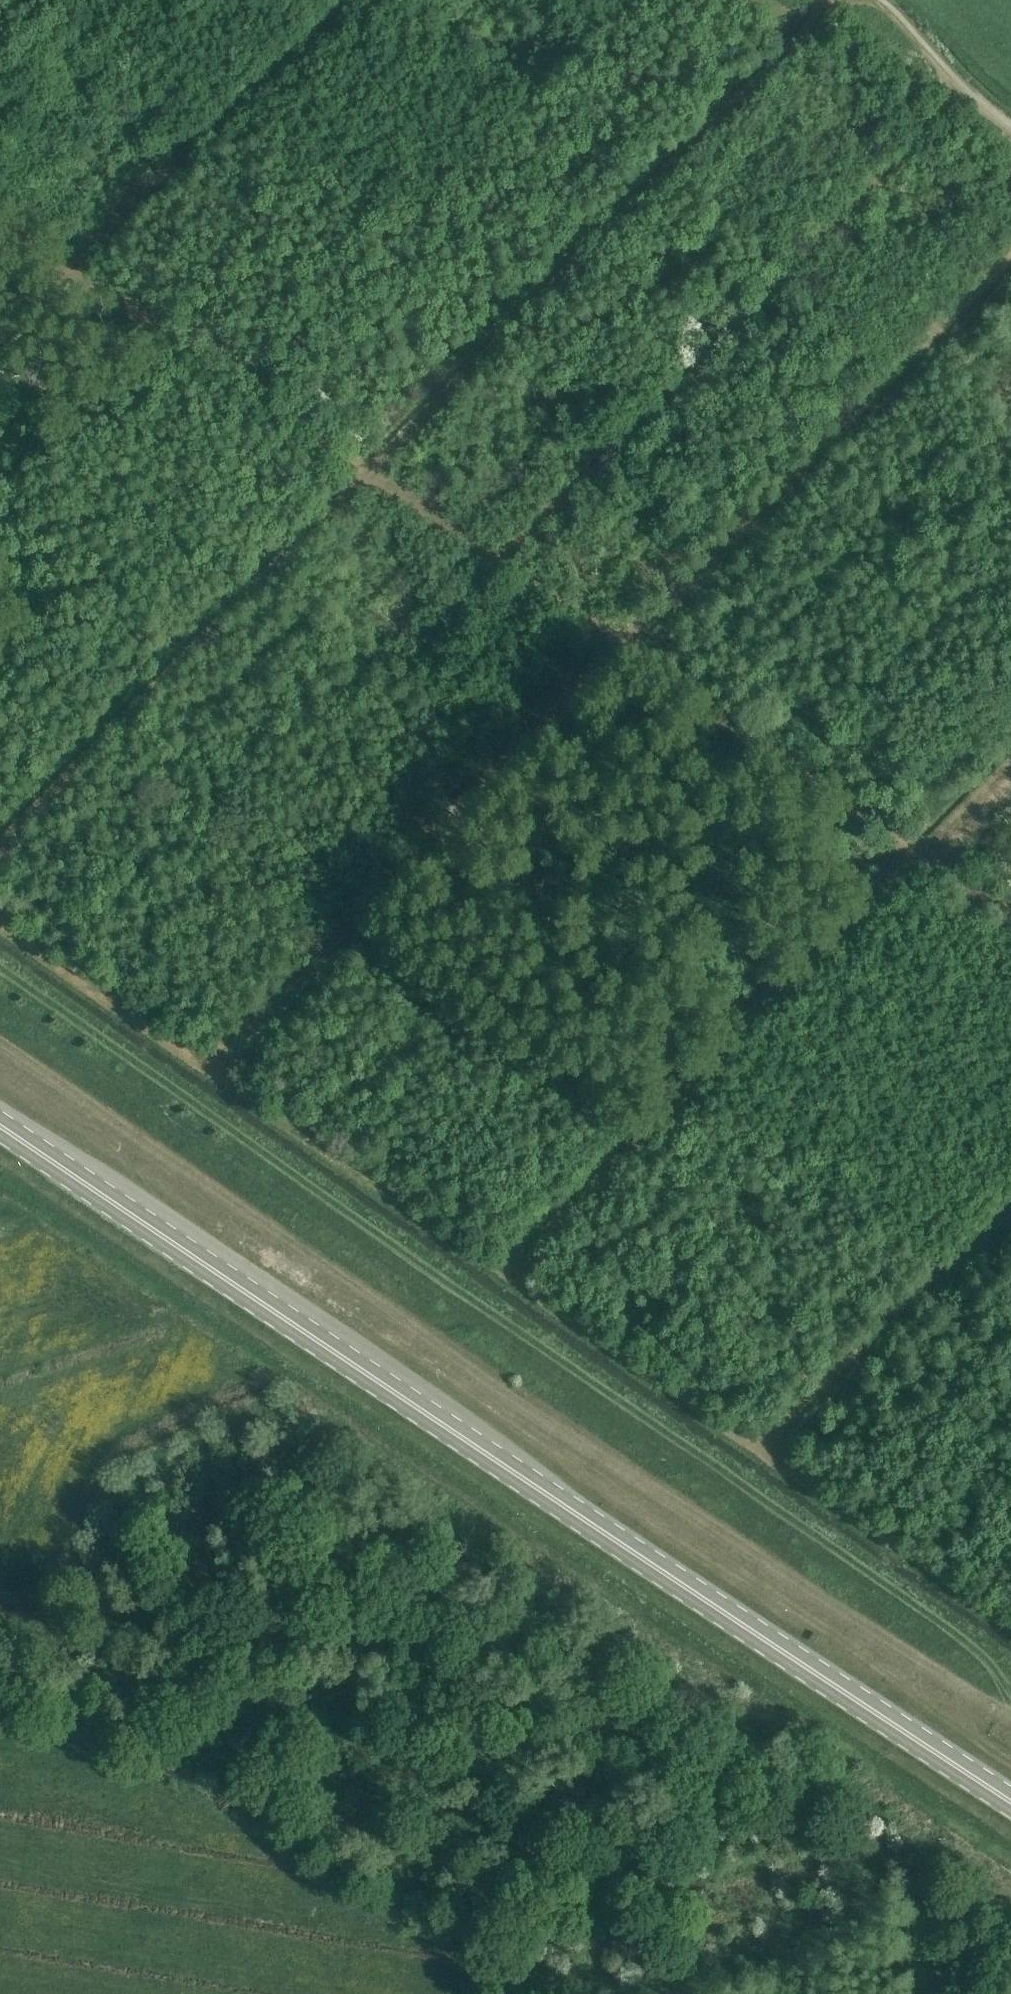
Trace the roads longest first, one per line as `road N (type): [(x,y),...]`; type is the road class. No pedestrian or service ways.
road 1 (primary): [(1010,1800),(0,1124)]

